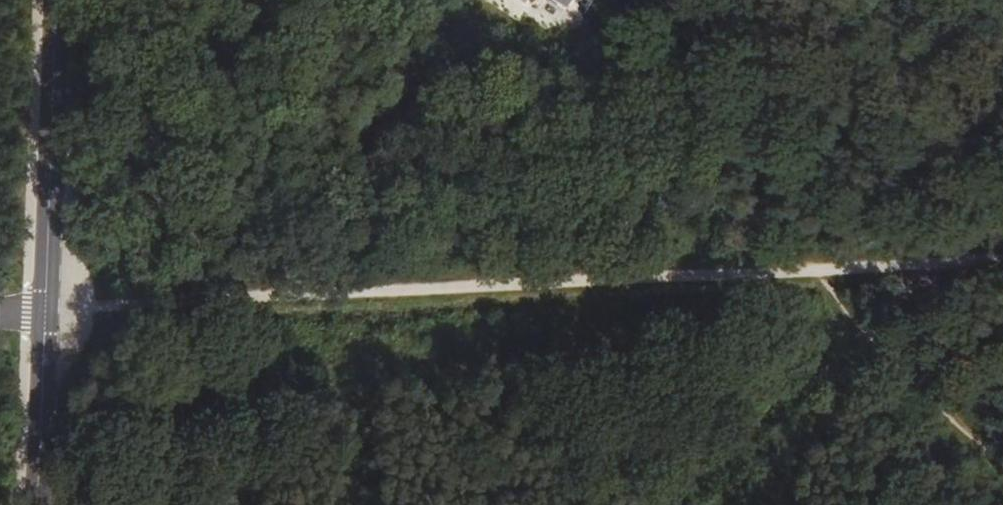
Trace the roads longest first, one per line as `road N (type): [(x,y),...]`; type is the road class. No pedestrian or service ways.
road 1 (track): [(35,311),(834,267)]
road 2 (tertiary): [(35,311),(45,0)]
road 3 (tertiary): [(28,504),(35,311)]
road 4 (track): [(834,267),(1002,259)]

